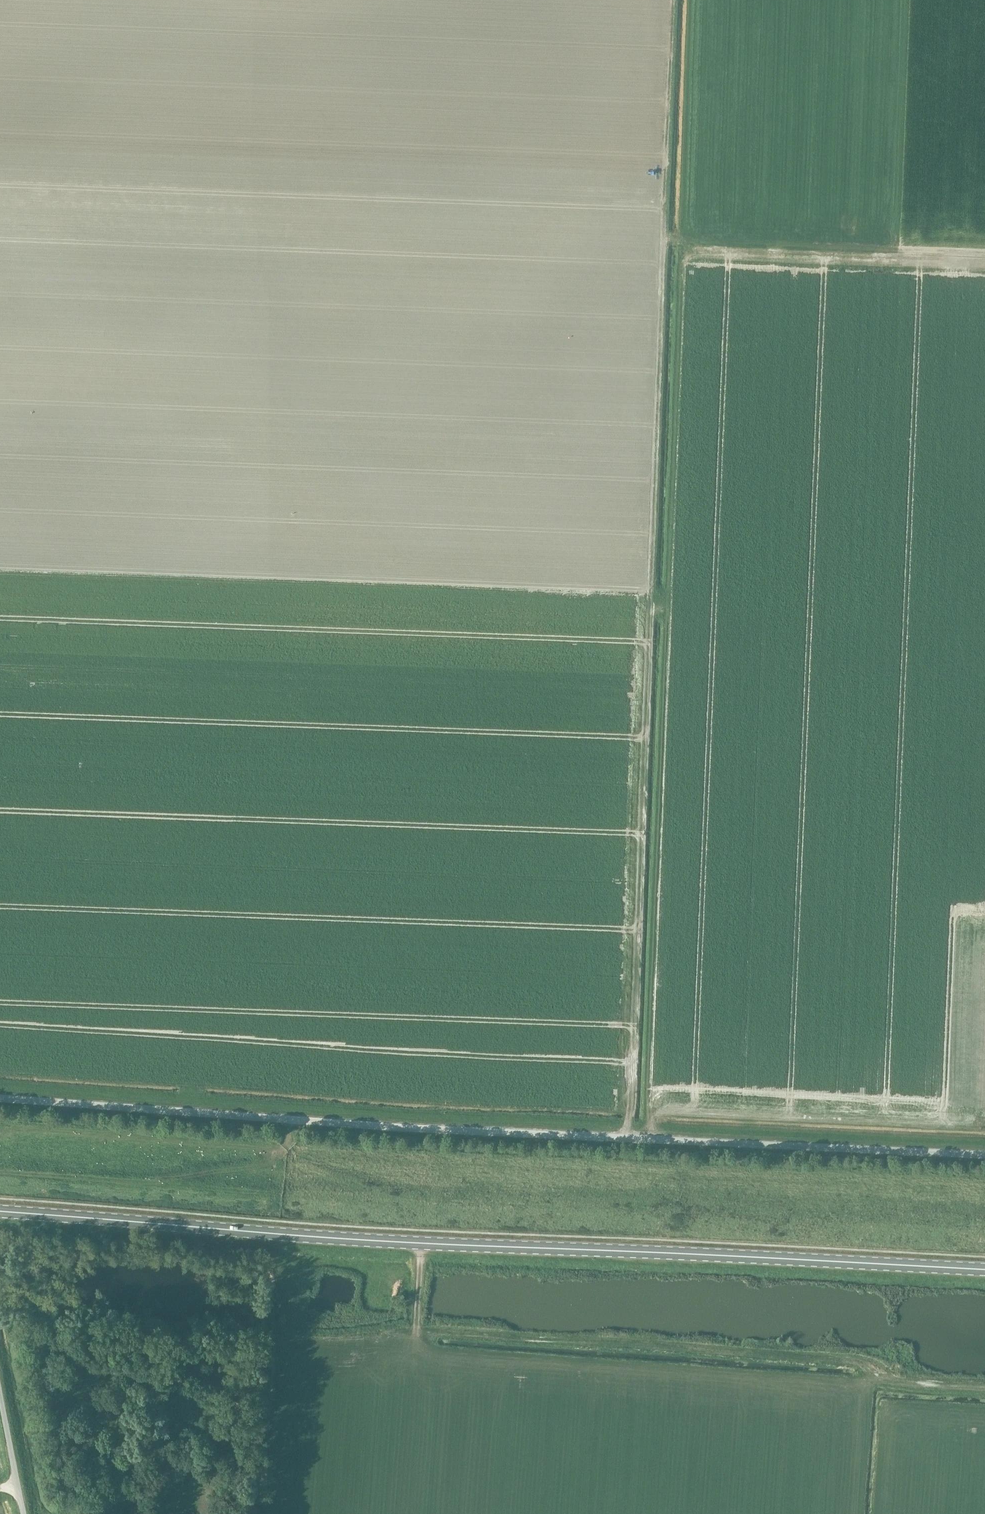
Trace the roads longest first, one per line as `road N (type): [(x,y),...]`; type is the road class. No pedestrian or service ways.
road 1 (primary): [(984,1269),(421,1243),(0,1211)]
road 2 (unclassified): [(984,1154),(0,1100)]
road 3 (track): [(421,1243),(416,1330),(825,1357),(919,1383),(984,1387)]
road 4 (unclassified): [(20,1513),(0,1393)]

